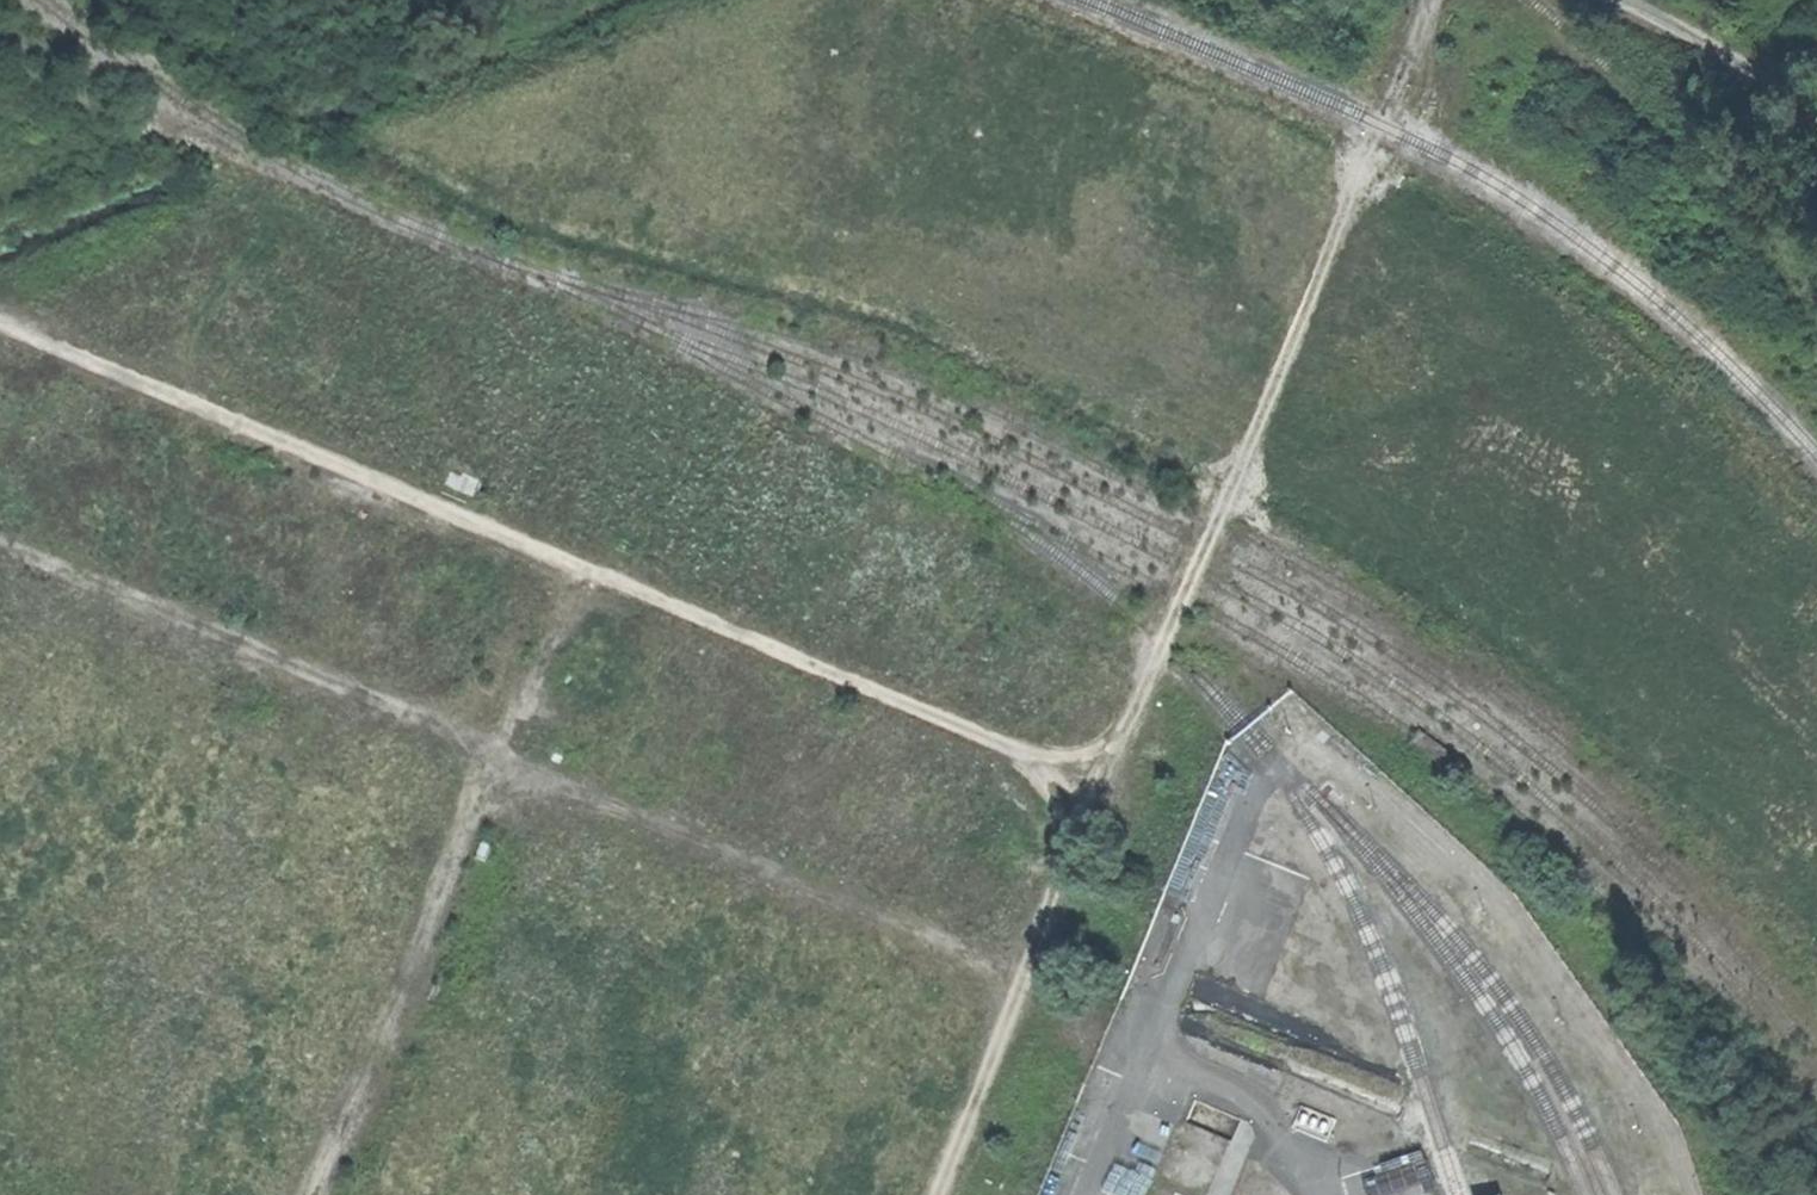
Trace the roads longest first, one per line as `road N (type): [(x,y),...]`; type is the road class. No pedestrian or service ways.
road 1 (track): [(0,1074),(191,632)]
road 2 (track): [(789,871),(649,1194)]

